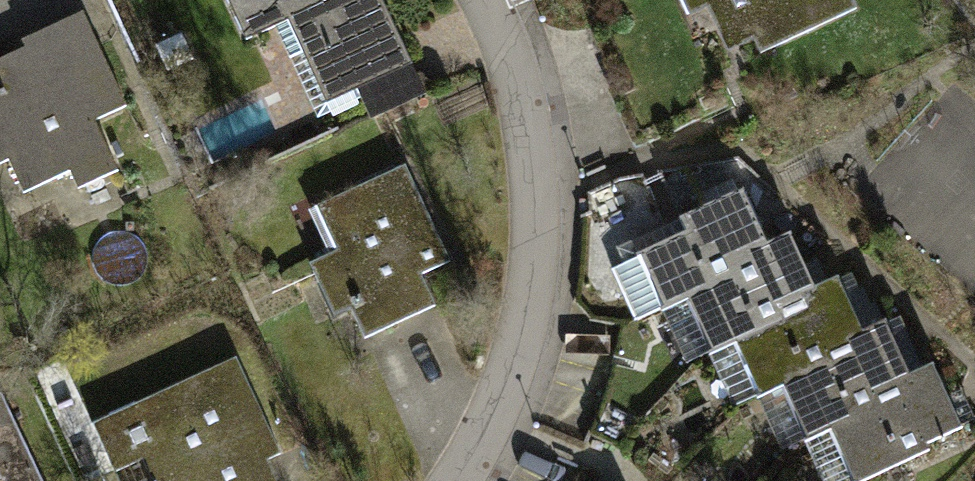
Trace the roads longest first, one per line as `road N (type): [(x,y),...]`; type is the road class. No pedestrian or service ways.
road 1 (residential): [(458,480),(525,341),(543,199),(517,86),(482,0)]

